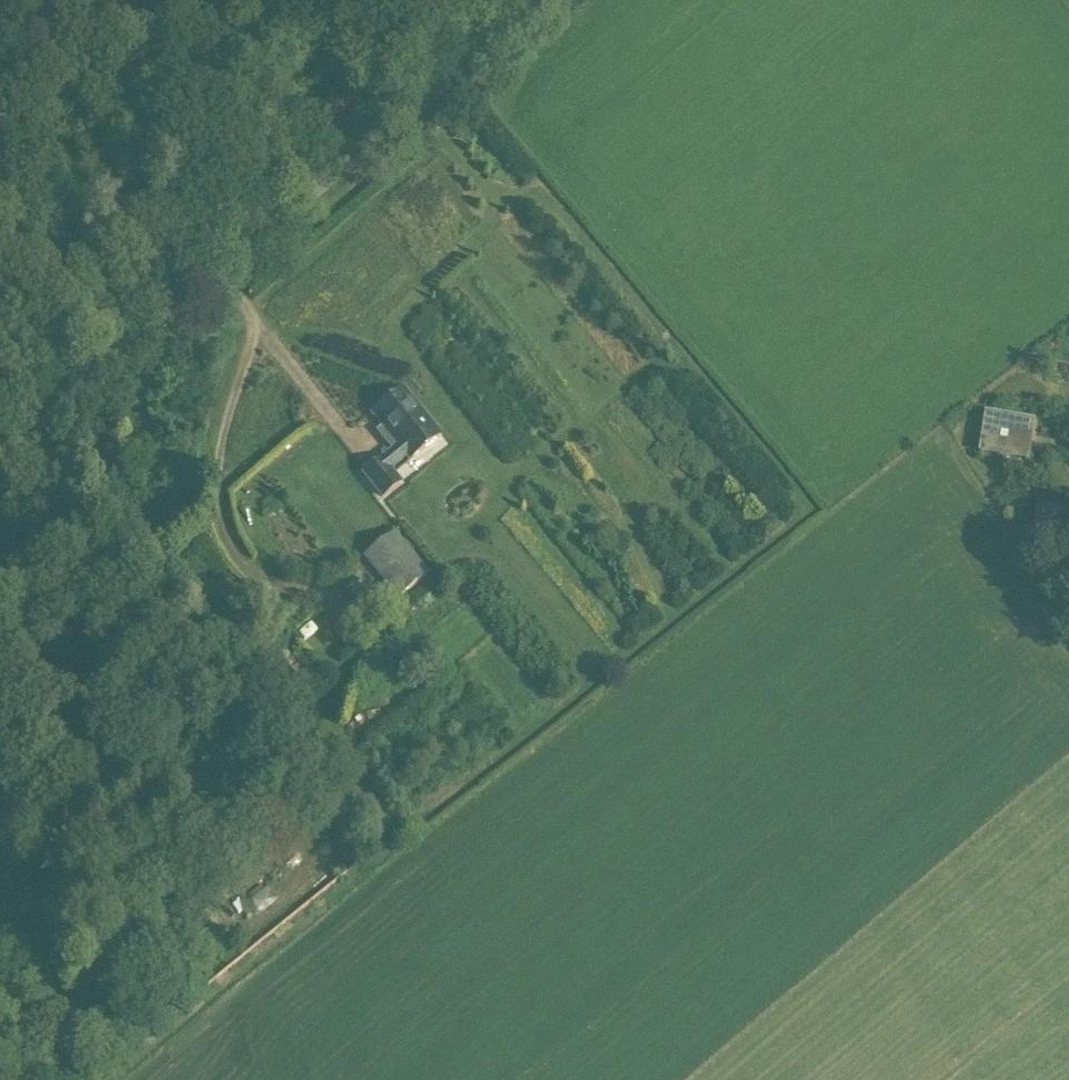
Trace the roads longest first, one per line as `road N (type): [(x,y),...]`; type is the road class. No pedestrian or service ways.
road 1 (unclassified): [(0,455),(533,0)]
road 2 (track): [(254,315),(221,452),(227,542),(239,561),(277,586),(324,596),(356,585)]

